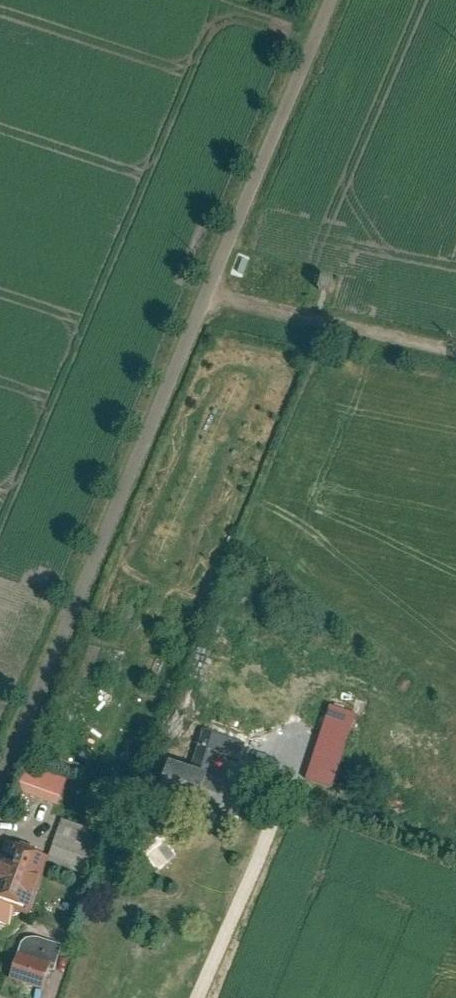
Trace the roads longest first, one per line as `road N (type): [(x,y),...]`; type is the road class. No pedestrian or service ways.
road 1 (unclassified): [(312,0),(0,776)]
road 2 (track): [(192,287),(455,344)]

